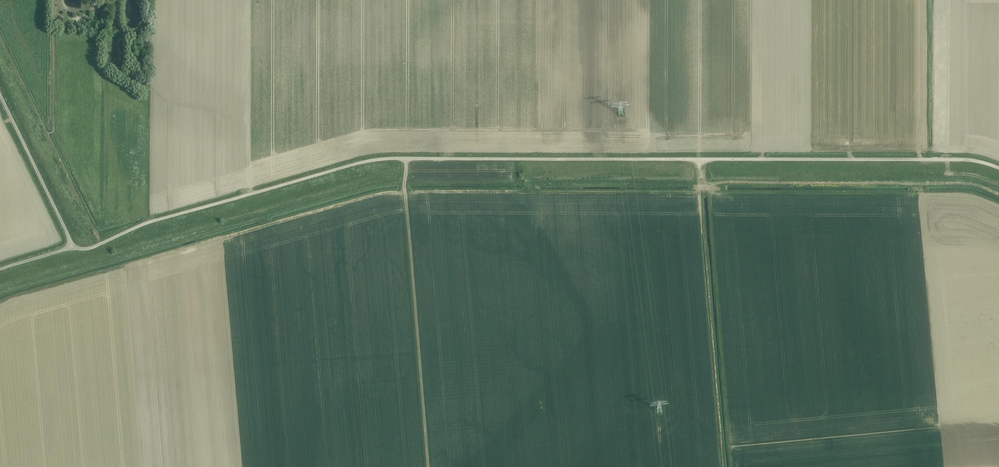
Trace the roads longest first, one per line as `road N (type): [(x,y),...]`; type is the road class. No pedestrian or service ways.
road 1 (unclassified): [(70,249),(379,160),(958,160),(998,170)]
road 2 (track): [(405,159),(427,466)]
road 3 (unclassified): [(70,249),(0,98)]

